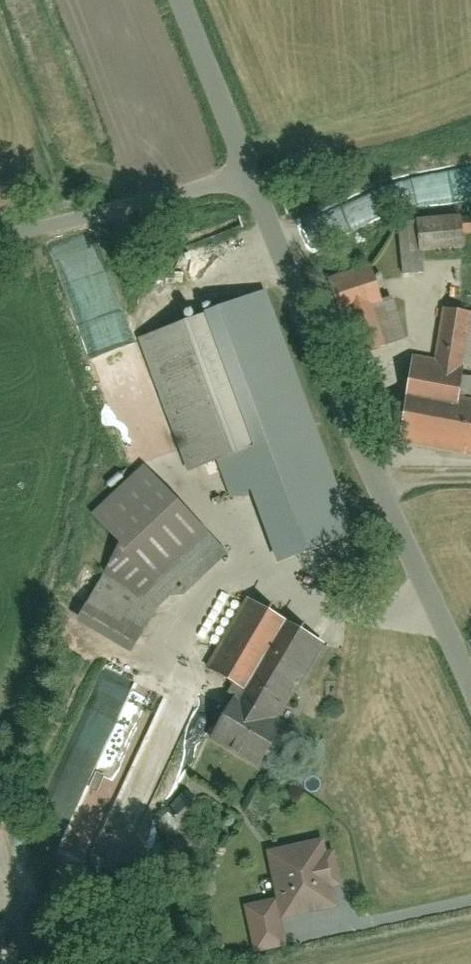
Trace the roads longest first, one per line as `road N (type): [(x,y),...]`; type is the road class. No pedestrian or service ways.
road 1 (residential): [(470,687),(248,173)]
road 2 (unclassified): [(0,240),(248,173)]
road 3 (residential): [(248,173),(179,0)]

